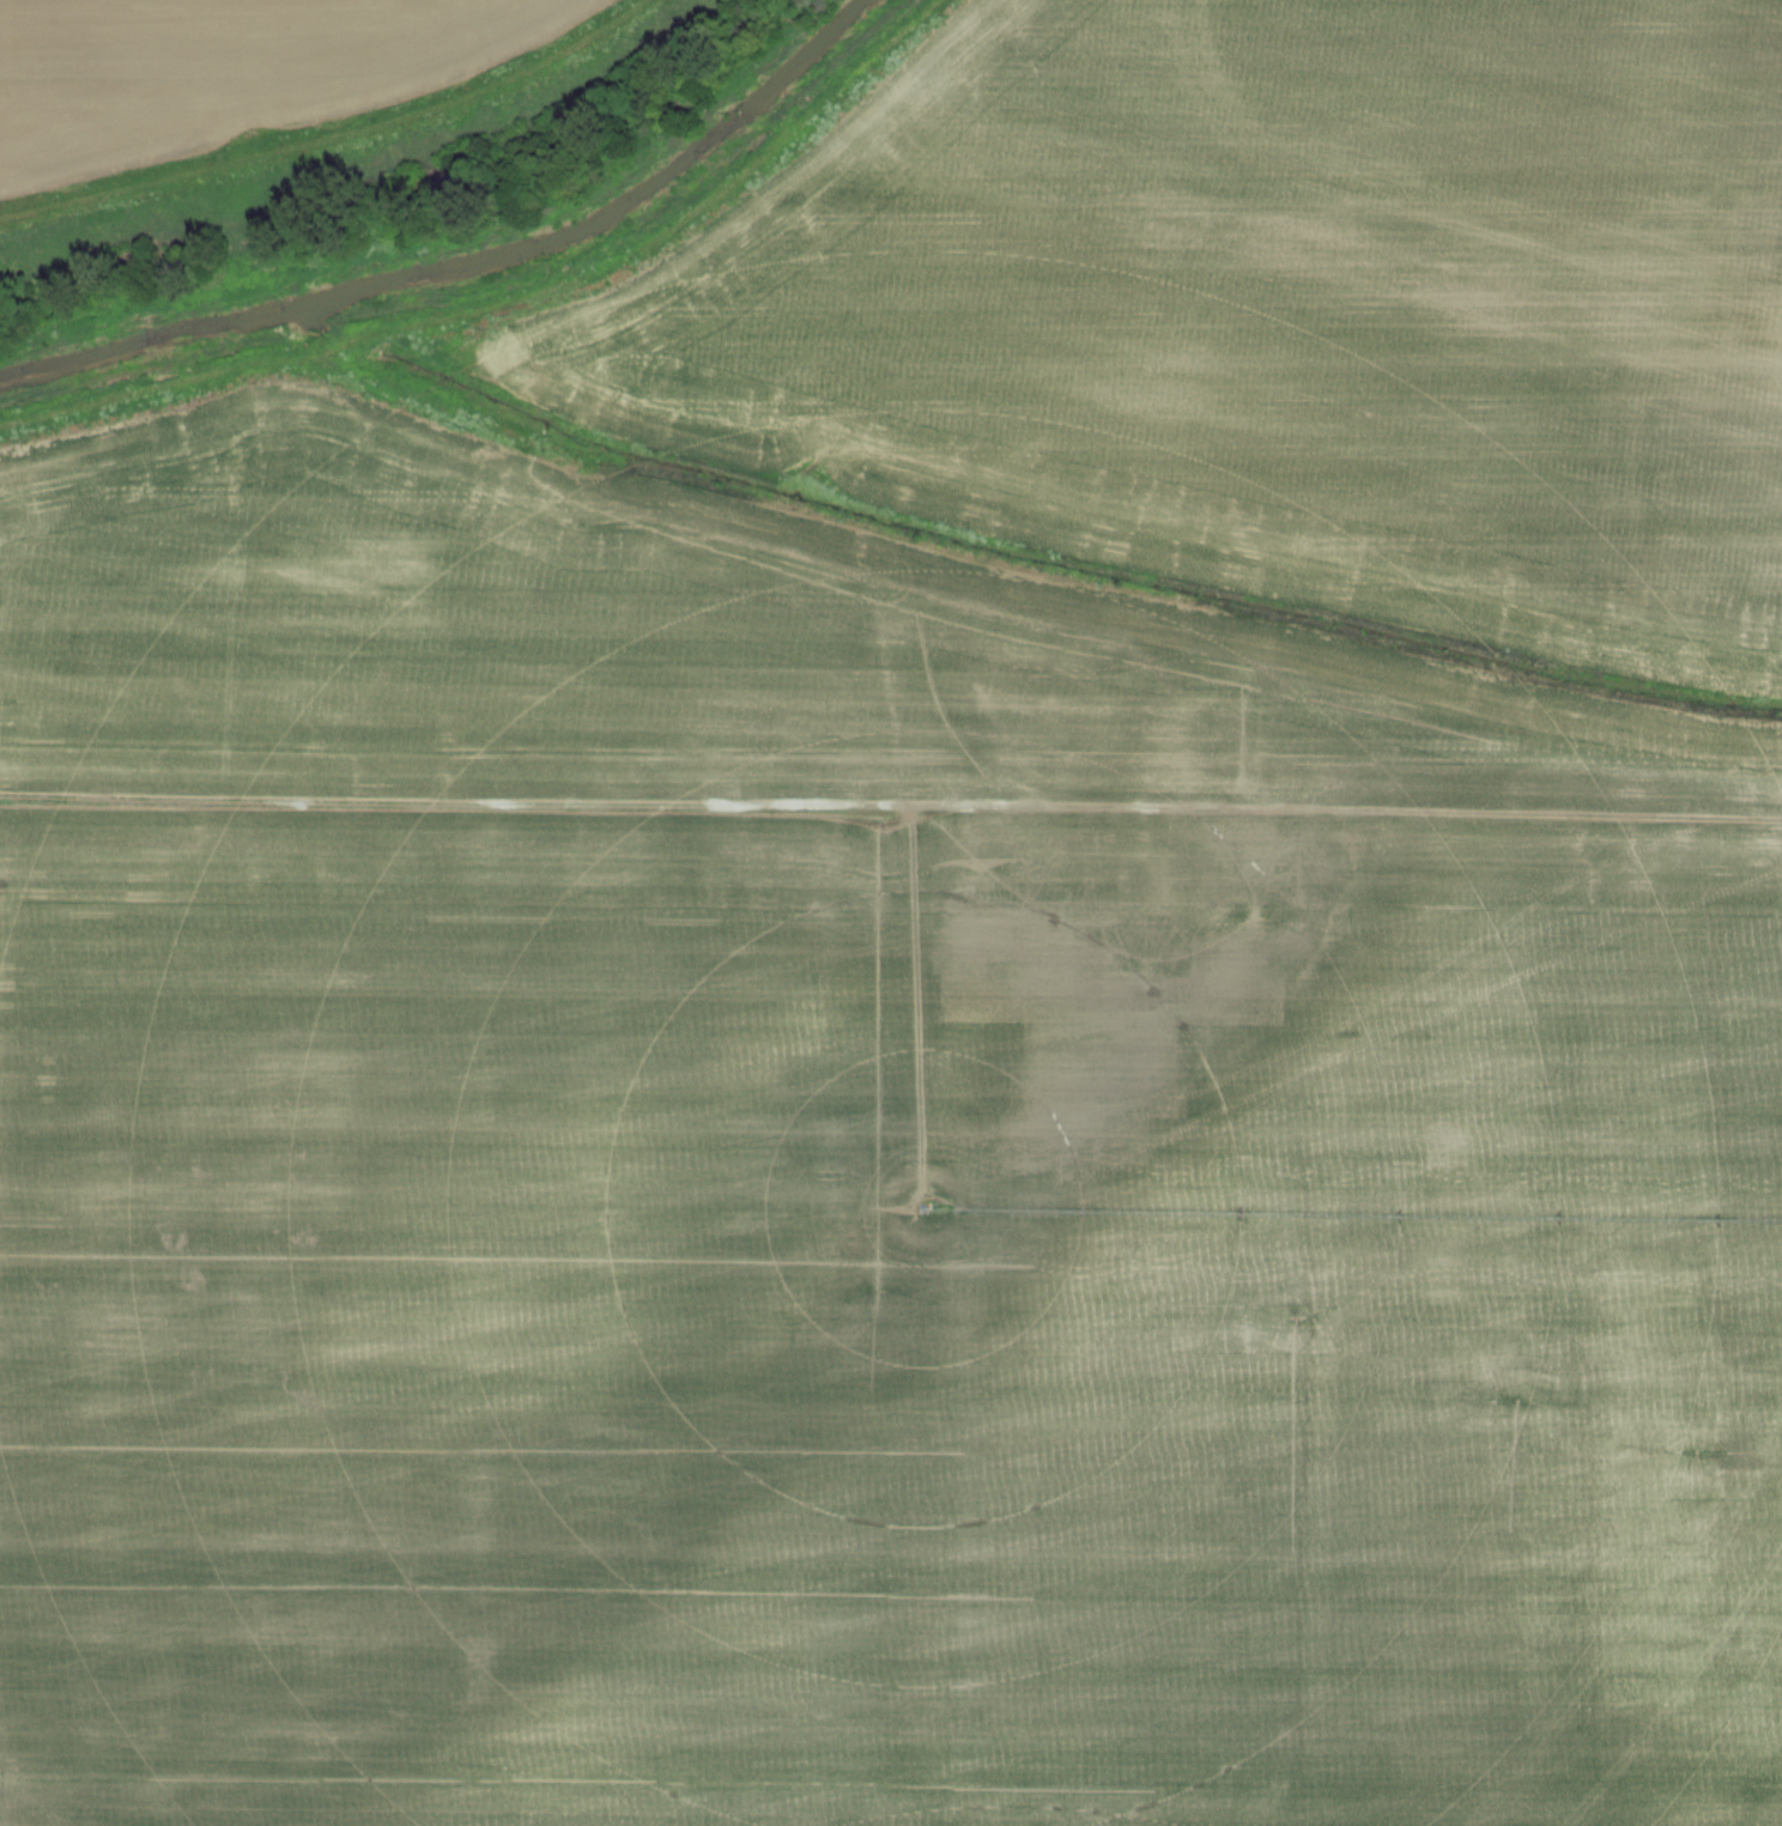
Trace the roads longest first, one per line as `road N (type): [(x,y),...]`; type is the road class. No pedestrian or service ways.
road 1 (residential): [(0,812),(1781,820)]

